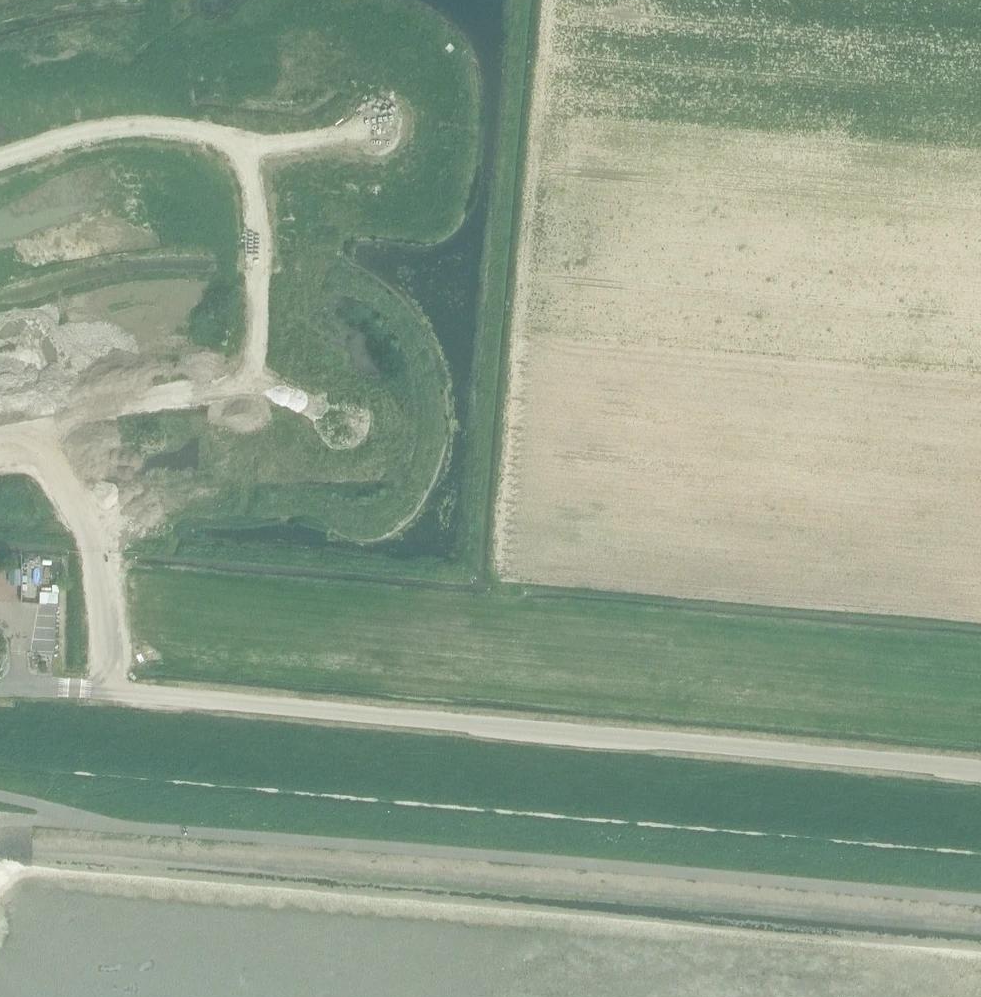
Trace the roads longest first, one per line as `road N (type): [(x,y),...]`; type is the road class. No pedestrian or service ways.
road 1 (unclassified): [(0,687),(980,768)]

